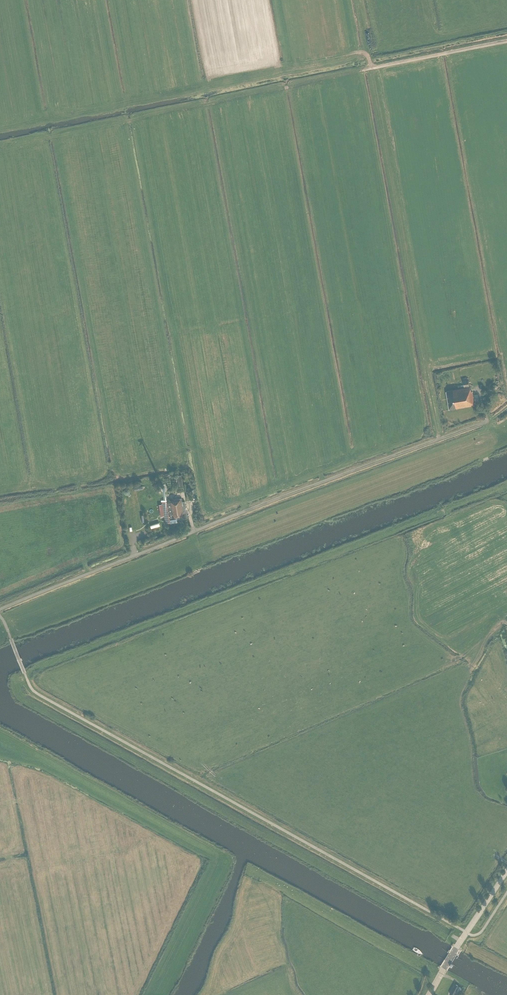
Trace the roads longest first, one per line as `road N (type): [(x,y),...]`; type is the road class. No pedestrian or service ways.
road 1 (unclassified): [(195,532),(0,609)]

